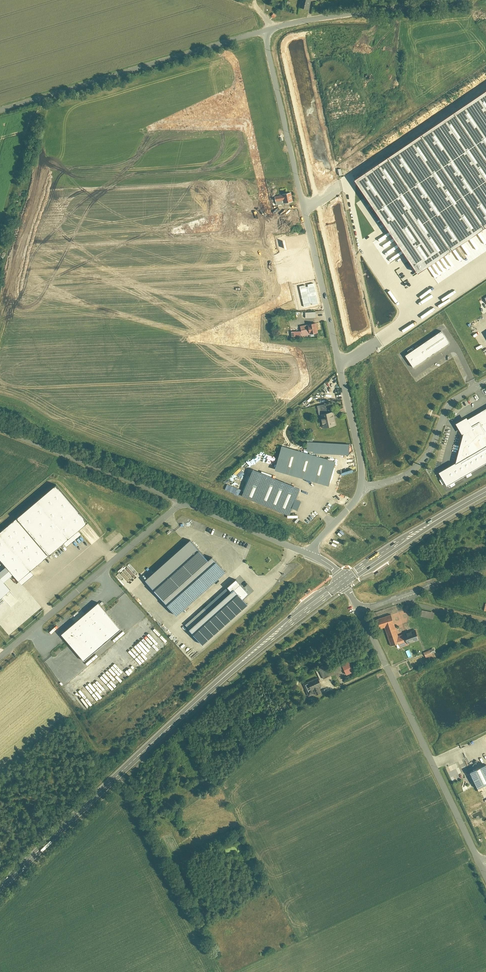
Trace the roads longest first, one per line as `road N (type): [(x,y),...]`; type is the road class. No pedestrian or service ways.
road 1 (residential): [(267,30),(361,451),(362,487)]
road 2 (primary): [(0,889),(217,682),(343,581)]
road 3 (unclassified): [(359,607),(482,865)]
road 4 (residential): [(0,110),(267,30)]
road 5 (residential): [(0,658),(181,503)]
road 6 (residential): [(181,503),(0,432)]
road 7 (residential): [(267,30),(449,0)]
road 8 (residential): [(362,487),(416,468),(452,401),(485,380)]
road 9 (primary): [(485,491),(343,581)]
road 10 (residential): [(309,554),(181,503)]
road 11 (residential): [(359,607),(485,568)]

